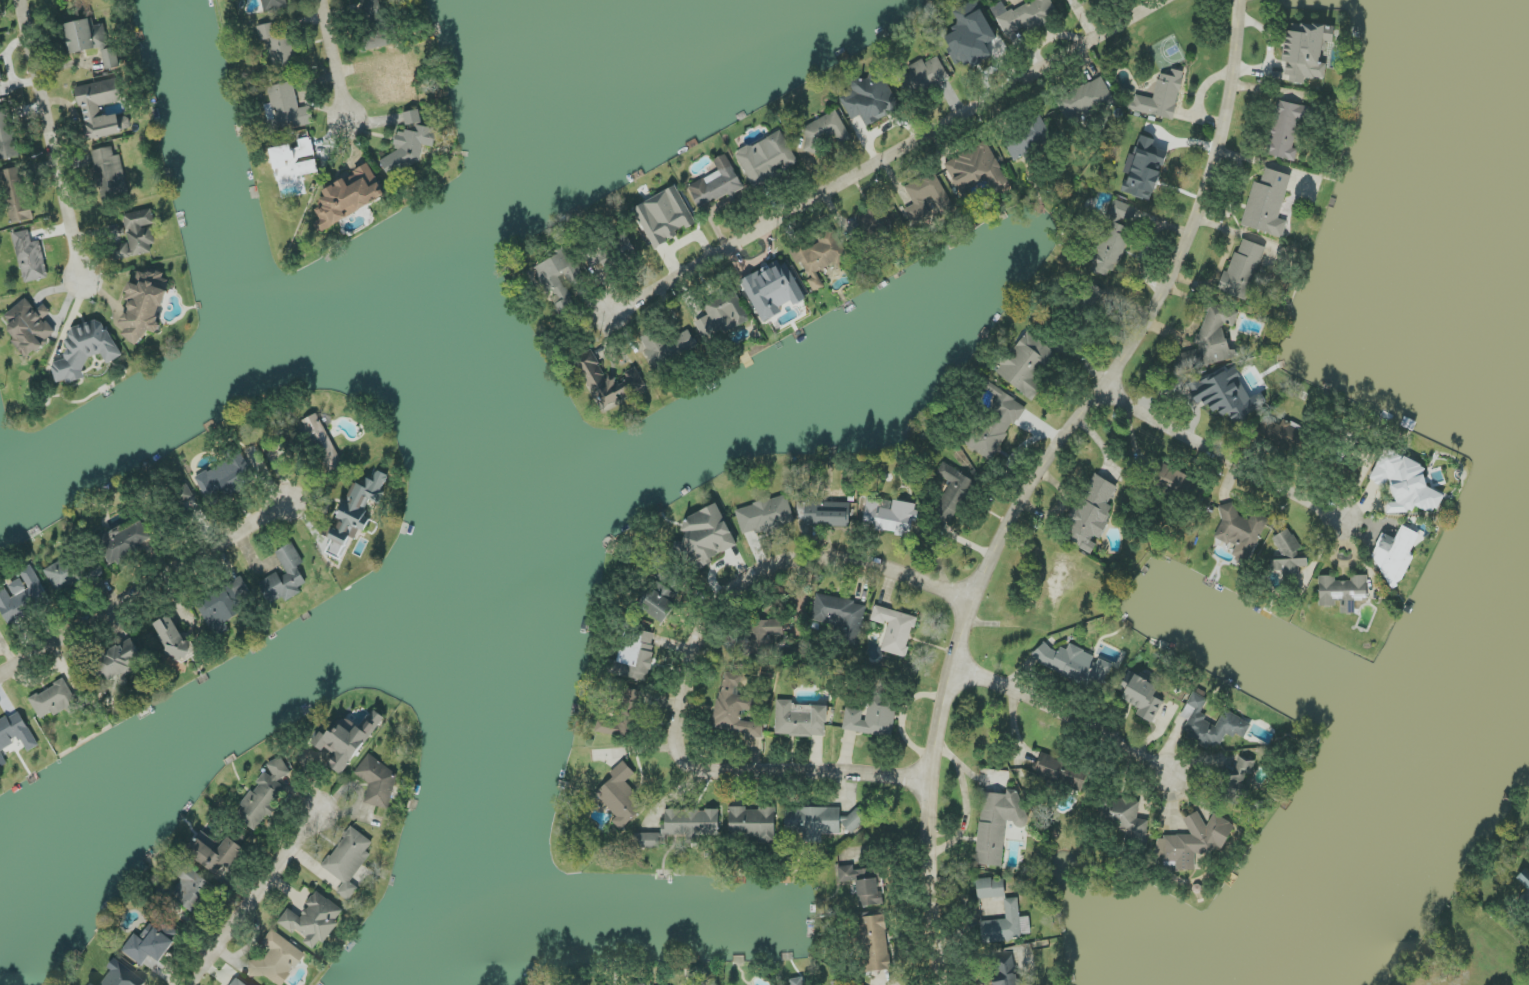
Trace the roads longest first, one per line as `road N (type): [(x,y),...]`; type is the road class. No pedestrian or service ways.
road 1 (residential): [(943,984),(927,780),(969,603),(1037,475),(1133,341),(1179,258),(1219,142),(1238,0)]
road 2 (residential): [(969,603),(862,564),(791,562),(762,569),(716,604),(687,669),(676,750),(694,770),(927,780)]
road 3 (residential): [(1165,0),(611,314)]
road 4 (residential): [(0,676),(285,504)]
road 5 (residential): [(84,284),(17,0)]
road 6 (residential): [(1100,391),(1341,523)]
road 7 (residential): [(950,669),(1030,698),(1166,773)]
road 8 (residential): [(186,984),(317,810)]
road 9 (residential): [(347,126),(318,0)]

